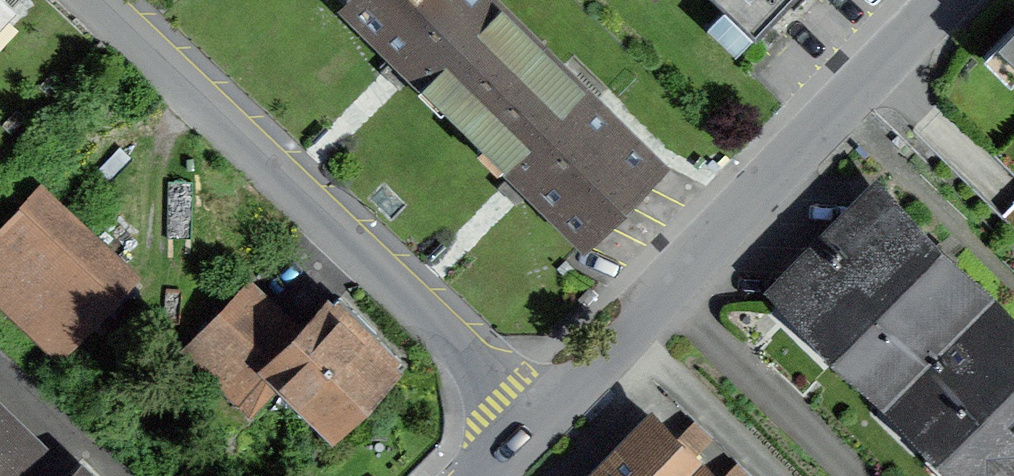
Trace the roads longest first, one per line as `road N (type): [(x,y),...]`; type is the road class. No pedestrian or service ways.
road 1 (residential): [(539,425),(98,0)]
road 2 (unclassified): [(539,425),(949,0)]

